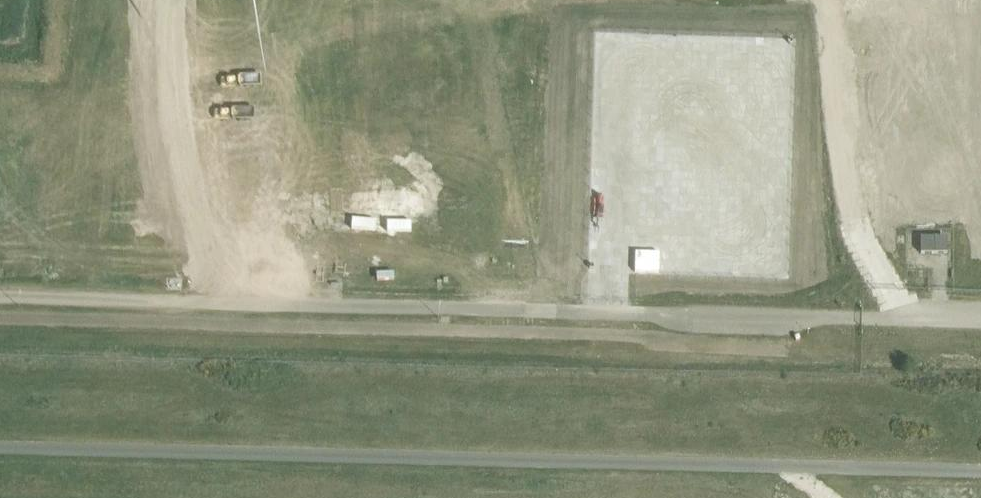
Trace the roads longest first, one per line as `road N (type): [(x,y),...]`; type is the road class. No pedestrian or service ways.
road 1 (unclassified): [(0,450),(980,471)]
road 2 (track): [(0,297),(980,316)]

